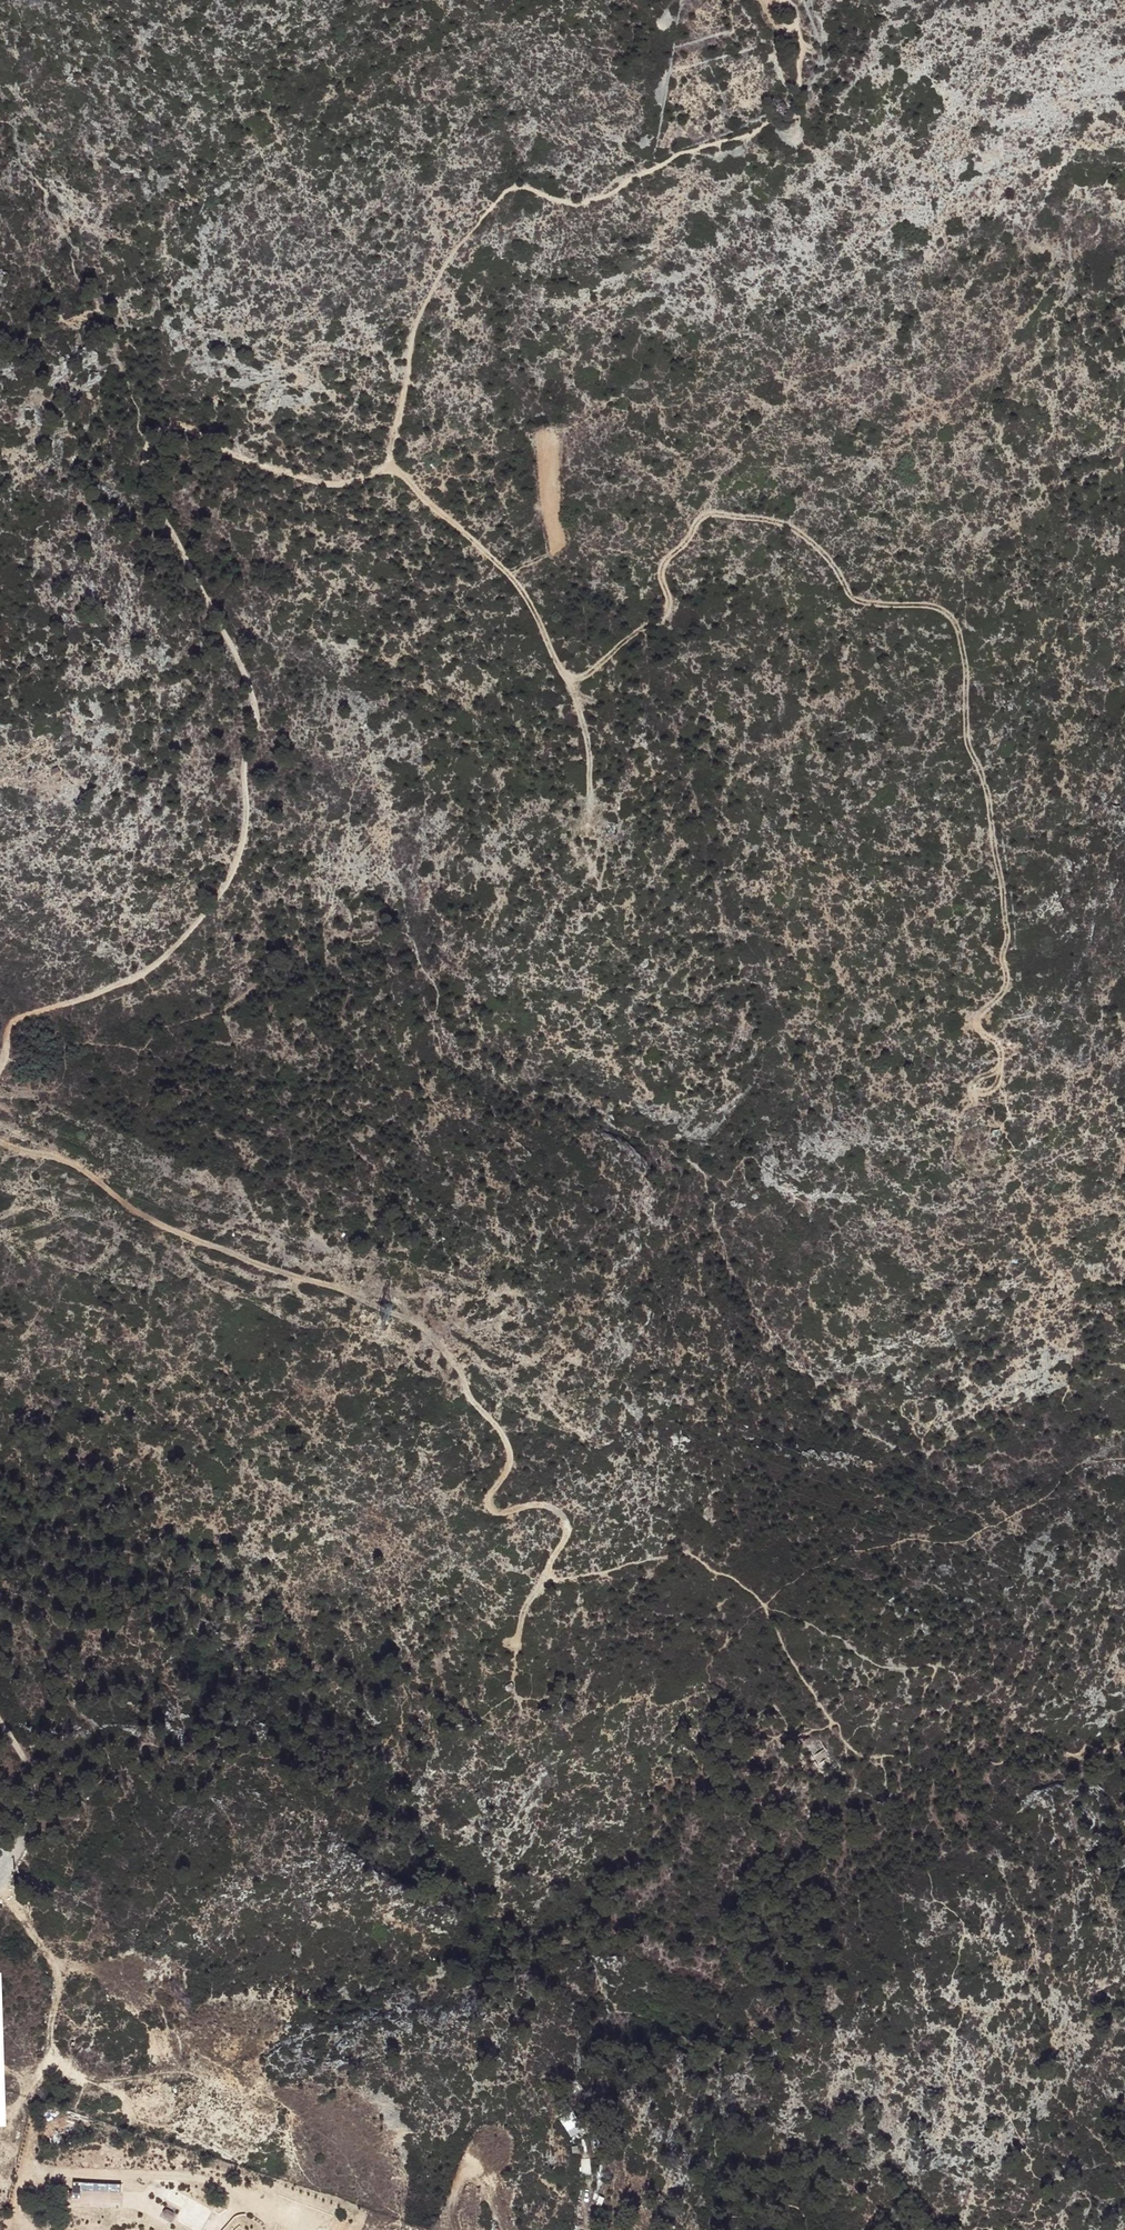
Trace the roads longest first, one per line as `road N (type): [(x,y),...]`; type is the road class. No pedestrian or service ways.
road 1 (track): [(566,678),(662,614),(661,561),(700,514),(785,524),(825,555),(858,600),(950,615),(962,643),(968,746),(990,811),(1012,940),(1005,990),(979,1022),(997,1044),(1001,1084),(974,1092)]
road 2 (track): [(0,1142),(70,1160),(156,1224),(427,1328),(472,1403),(502,1433),(507,1472),(485,1508),(498,1517),(543,1507),(567,1531),(514,1647)]
road 3 (track): [(144,464),(147,485),(250,688),(256,711),(244,763),(246,825),(218,897),(176,946),(133,979),(11,1023),(0,1064)]
road 4 (track): [(381,461),(516,581),(566,678),(588,746),(588,810)]
road 5 (track): [(0,1726),(30,1786),(28,1824),(1,1872)]

